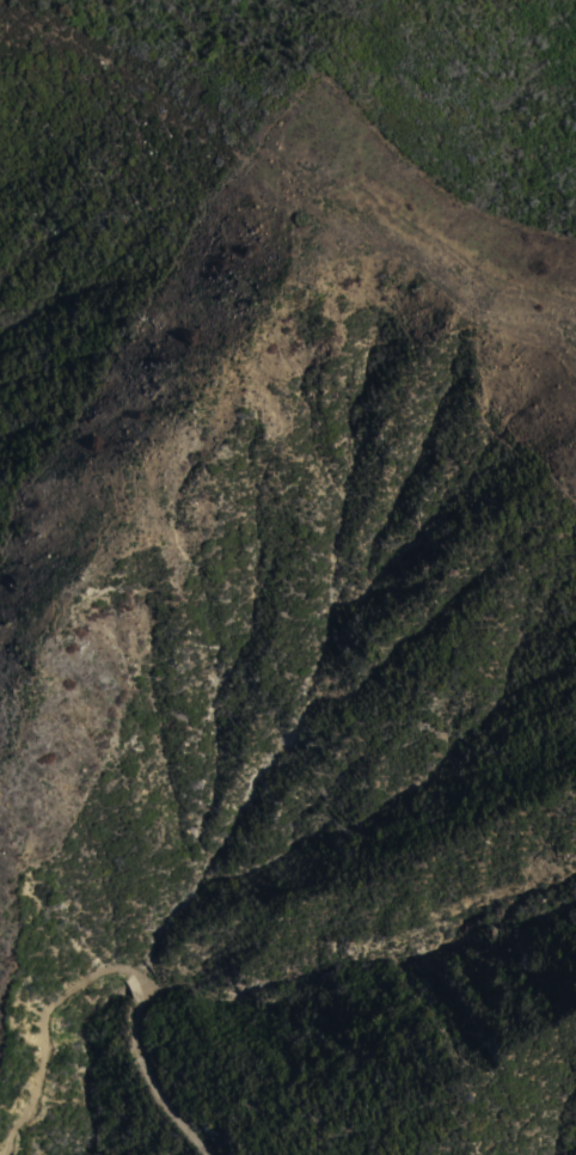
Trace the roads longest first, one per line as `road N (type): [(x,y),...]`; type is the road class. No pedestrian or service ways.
road 1 (track): [(0,1139),(32,1078),(44,1007),(73,982),(116,964),(135,977),(131,1029),(141,1057),(160,1096),(209,1154)]

